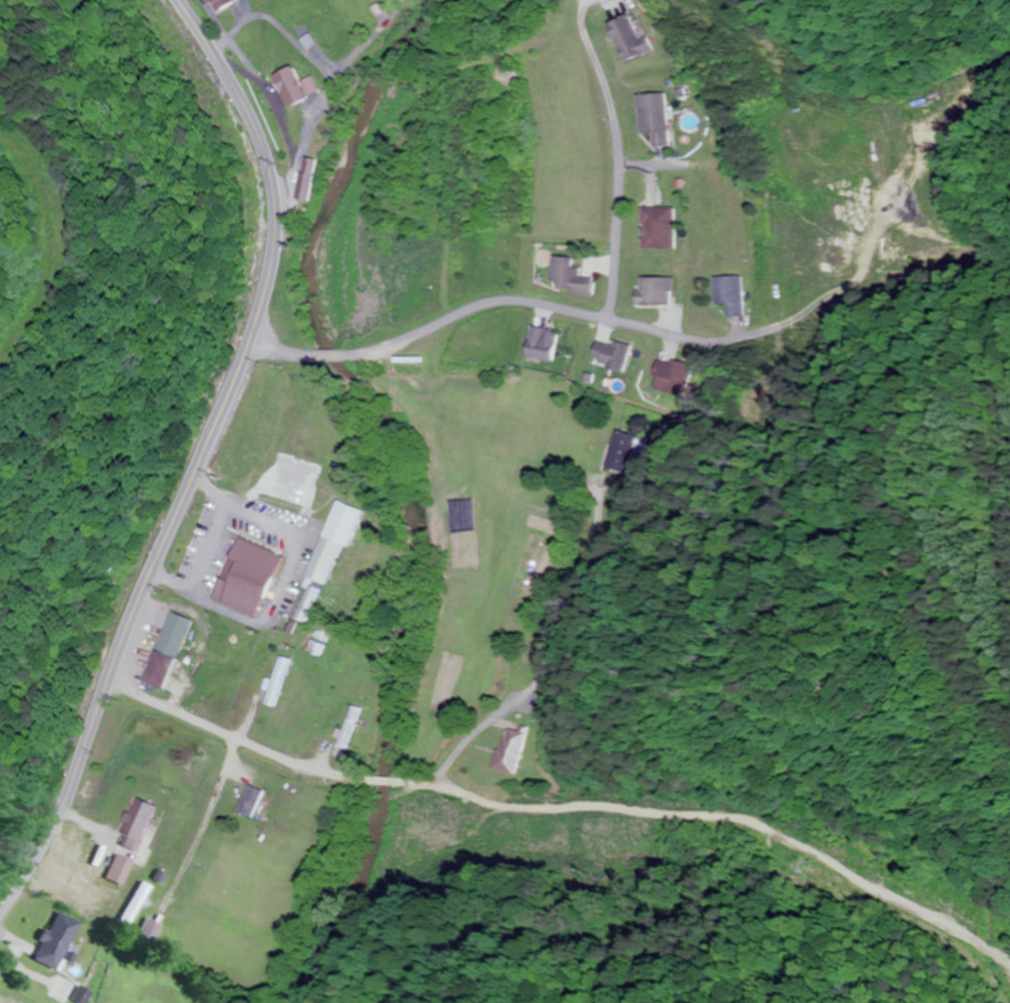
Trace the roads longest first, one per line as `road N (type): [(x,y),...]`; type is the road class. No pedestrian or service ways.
road 1 (primary): [(0,913),(57,817),(271,269),(275,208),(262,148),(177,0)]
road 2 (residential): [(666,851),(508,828),(403,784),(289,762),(187,717),(111,668)]
road 3 (residential): [(1009,981),(938,924),(791,907),(675,871),(666,851)]

